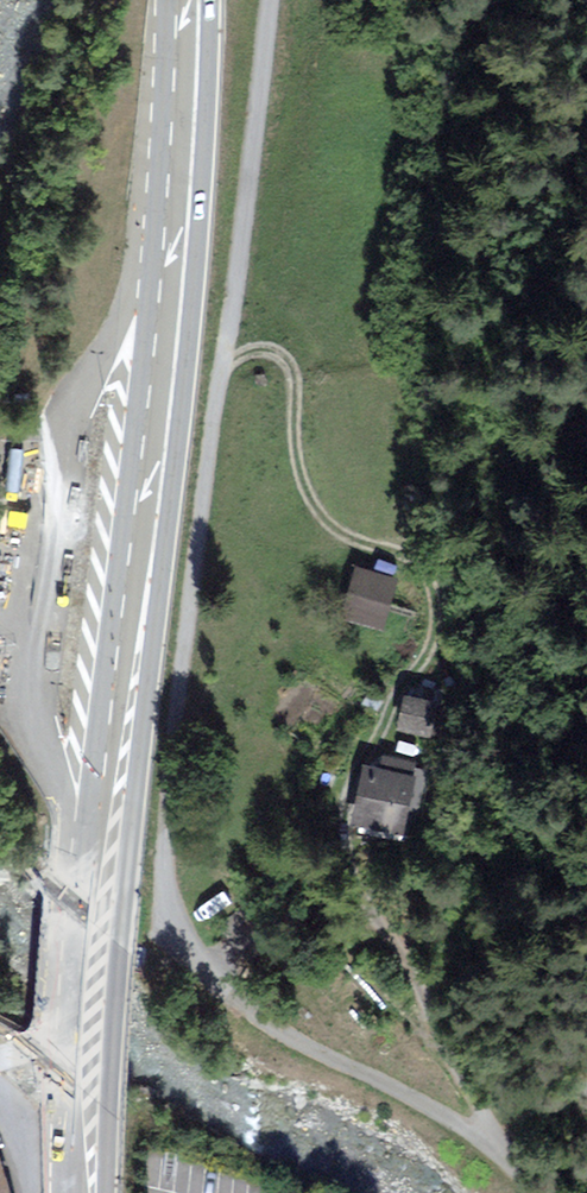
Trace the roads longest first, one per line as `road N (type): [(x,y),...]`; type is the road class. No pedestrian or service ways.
road 1 (unclassified): [(489,1130),(454,1122),(235,1002),(198,963),(168,899),(184,623),(264,0)]
road 2 (primary): [(83,1192),(84,1080),(158,380),(183,0)]
road 3 (track): [(219,369),(244,353),(270,354),(286,381),(300,476),(324,524),(412,558),(429,580),(438,623),(353,773),(345,807),(348,860),(368,909),(393,940)]
road 4 (residential): [(393,940),(489,1130)]

